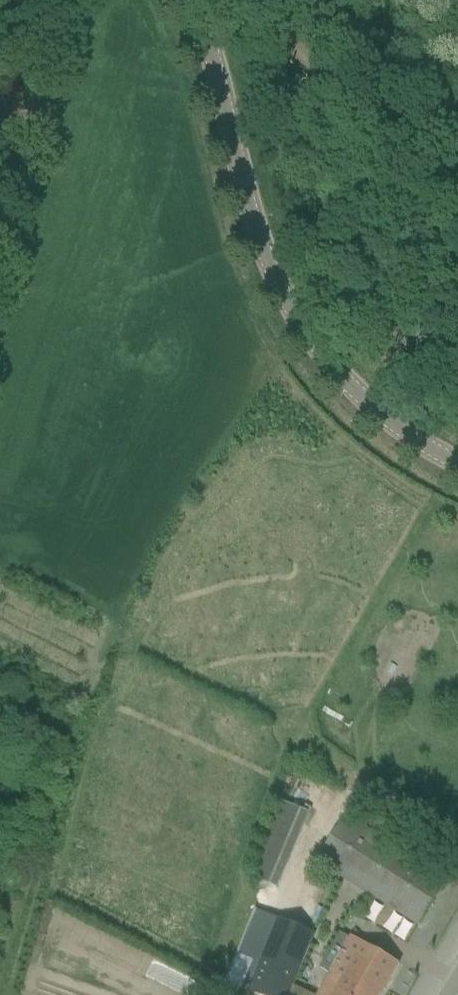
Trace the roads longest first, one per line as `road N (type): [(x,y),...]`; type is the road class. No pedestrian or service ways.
road 1 (unclassified): [(457,476),(391,420),(333,358),(301,307),(274,253),(199,0)]

